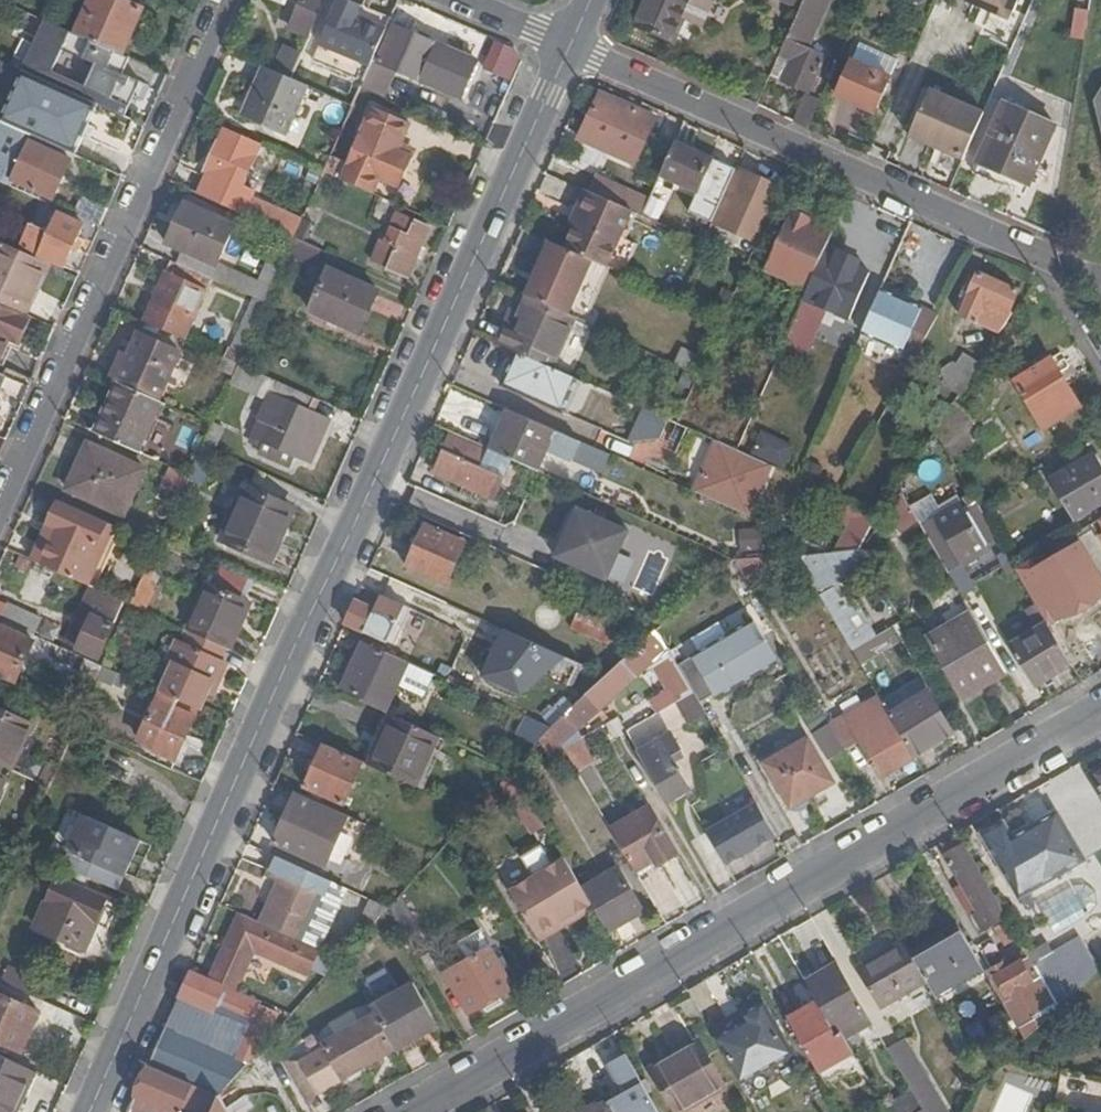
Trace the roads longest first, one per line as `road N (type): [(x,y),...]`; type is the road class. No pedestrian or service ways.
road 1 (tertiary): [(94,1111),(570,46)]
road 2 (residential): [(1100,707),(412,1111)]
road 3 (residential): [(0,518),(232,0)]
road 4 (residential): [(570,46),(1032,251)]

